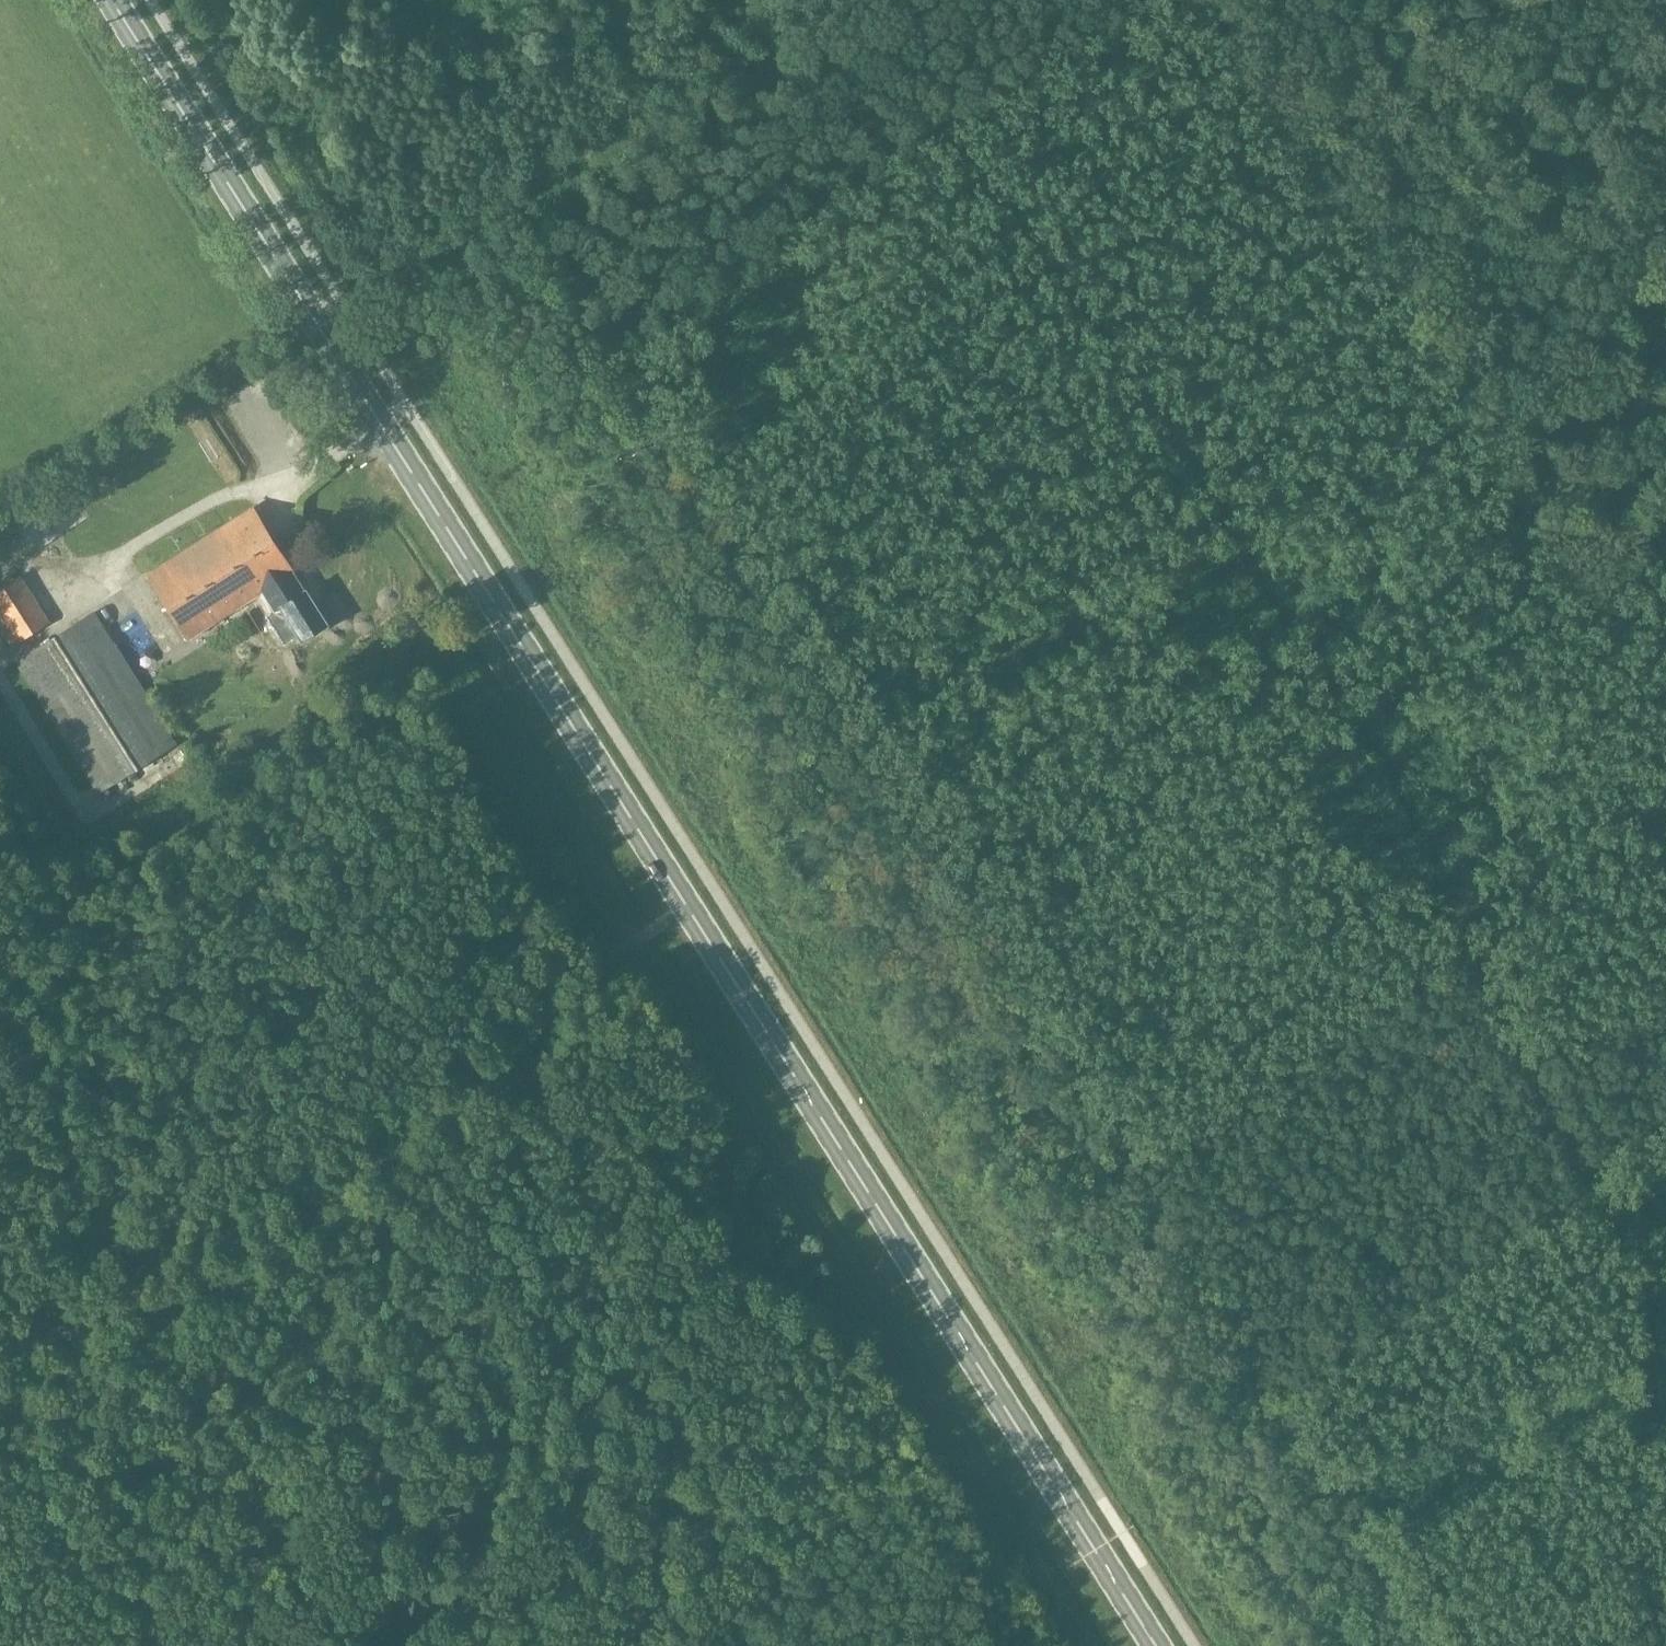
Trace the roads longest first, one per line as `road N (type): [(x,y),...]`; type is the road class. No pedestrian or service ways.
road 1 (secondary): [(1156,1645),(112,0)]
road 2 (track): [(1665,1292),(1540,1102),(1463,942),(1412,809),(1366,732),(1119,352),(1011,205),(946,134),(816,30),(846,0)]
road 3 (track): [(462,655),(1085,1645)]
road 4 (track): [(0,1362),(154,1295),(311,1203),(640,934),(687,905)]
road 5 (track): [(321,329),(816,30)]

